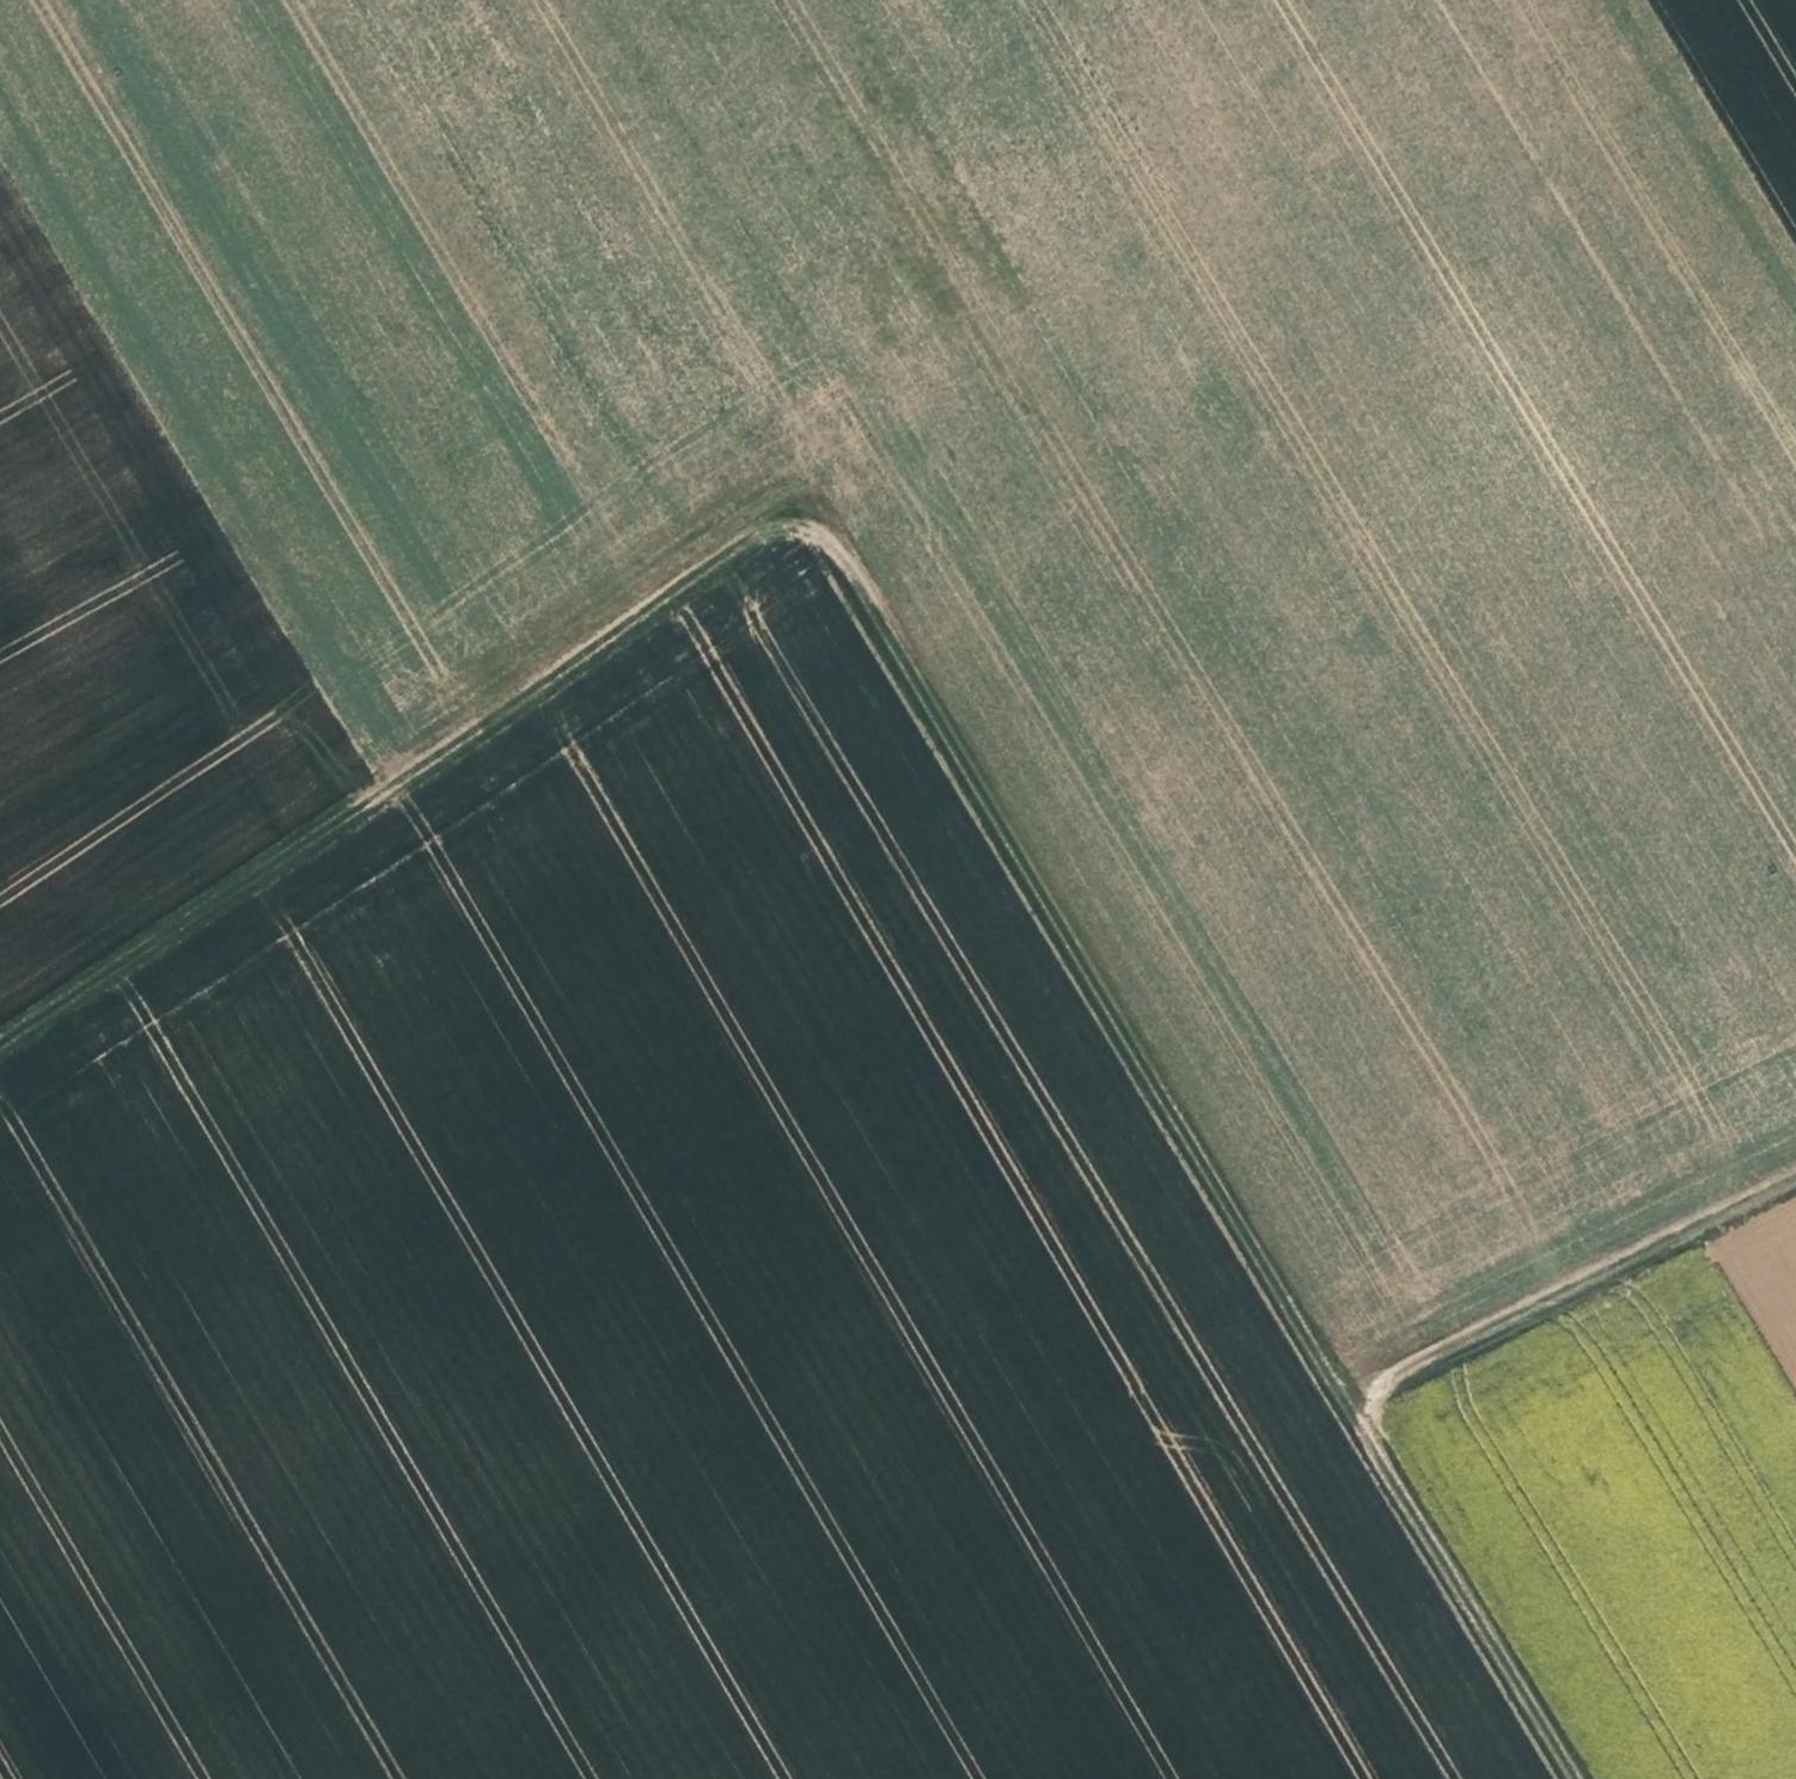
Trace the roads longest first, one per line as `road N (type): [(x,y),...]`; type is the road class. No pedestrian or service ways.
road 1 (track): [(1795,1164),(1348,1377),(823,535),(0,1063)]
road 2 (track): [(1348,1377),(1589,1778)]

